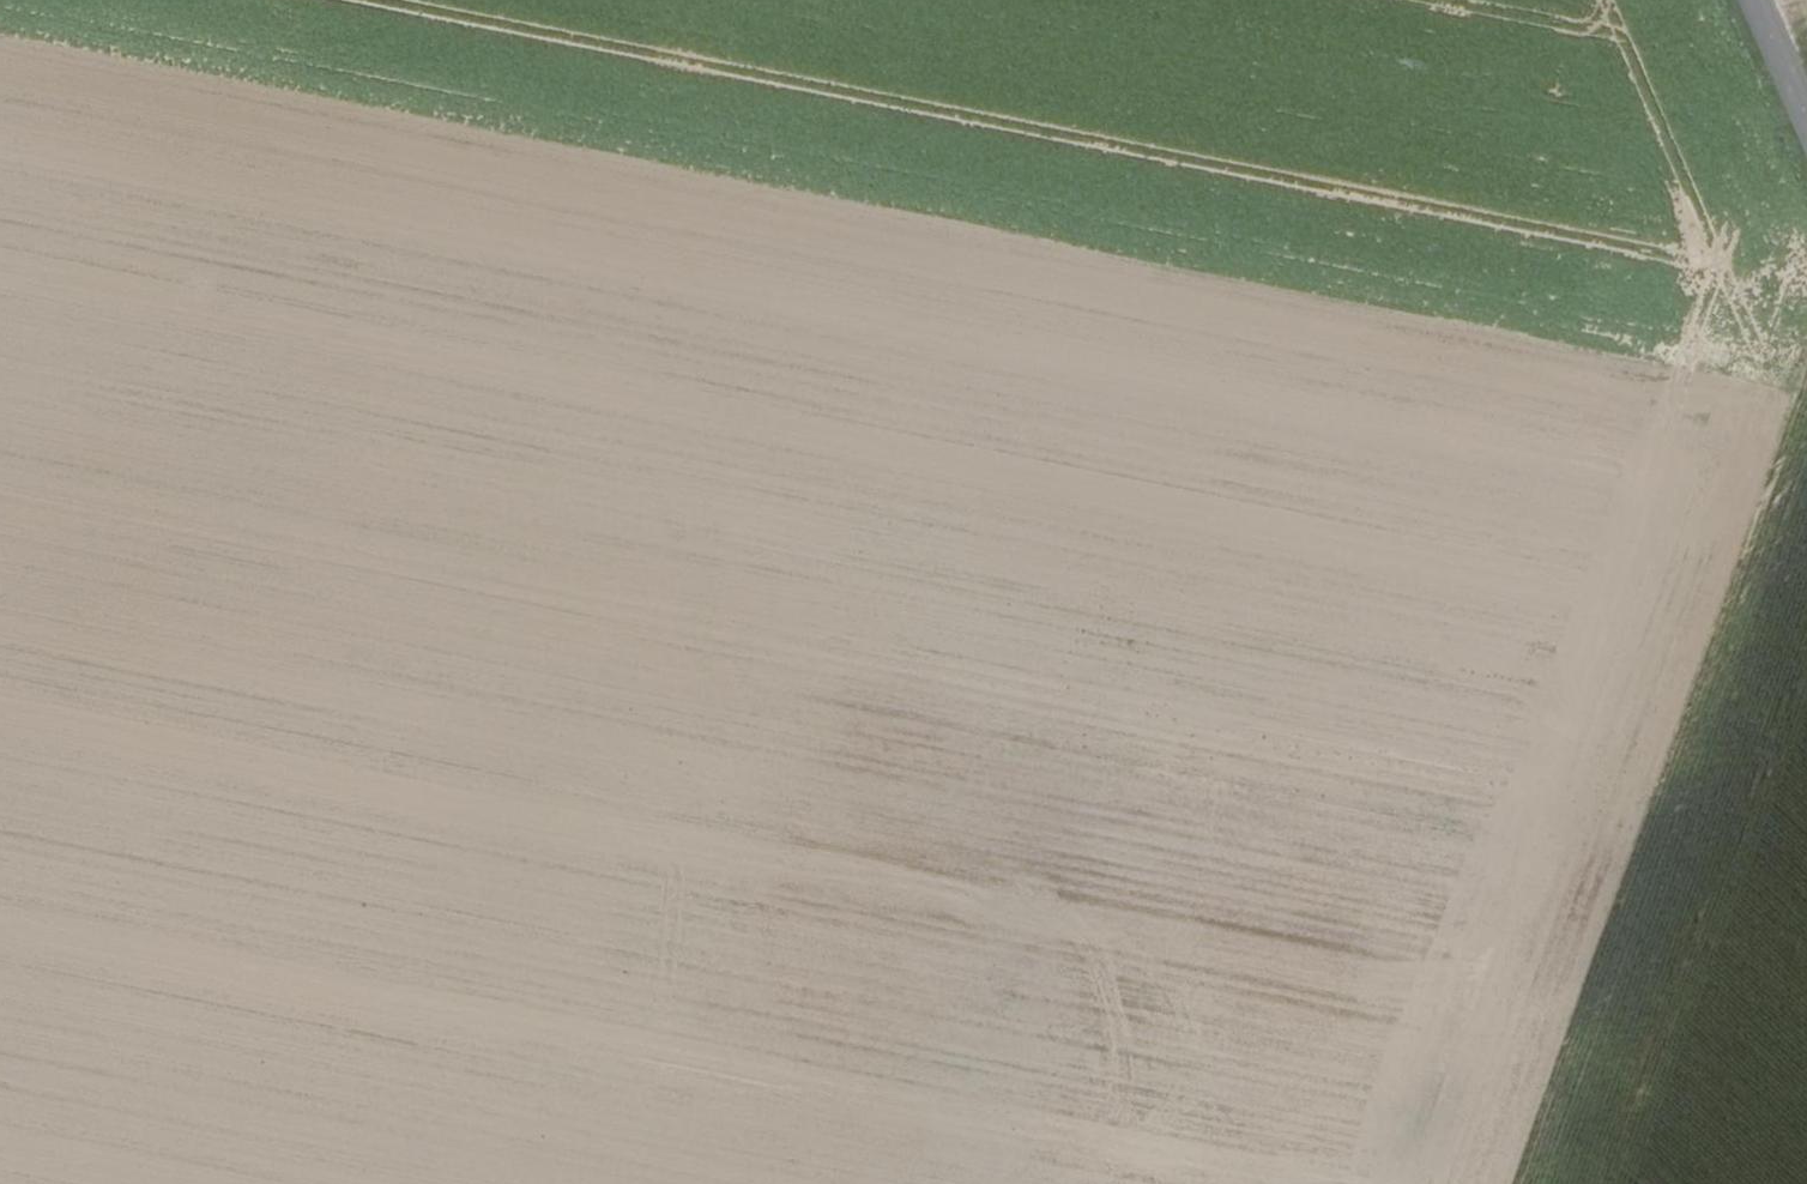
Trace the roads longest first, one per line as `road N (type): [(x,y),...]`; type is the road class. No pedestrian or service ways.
road 1 (secondary): [(1746,0),(1806,140)]

